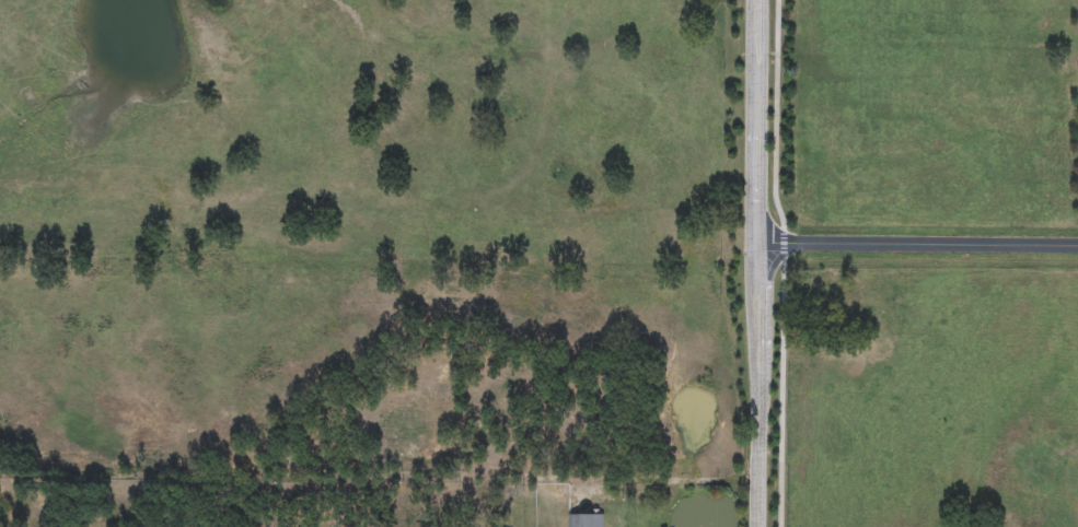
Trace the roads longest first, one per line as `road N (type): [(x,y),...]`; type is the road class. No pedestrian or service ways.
road 1 (tertiary): [(759,0),(757,526)]

